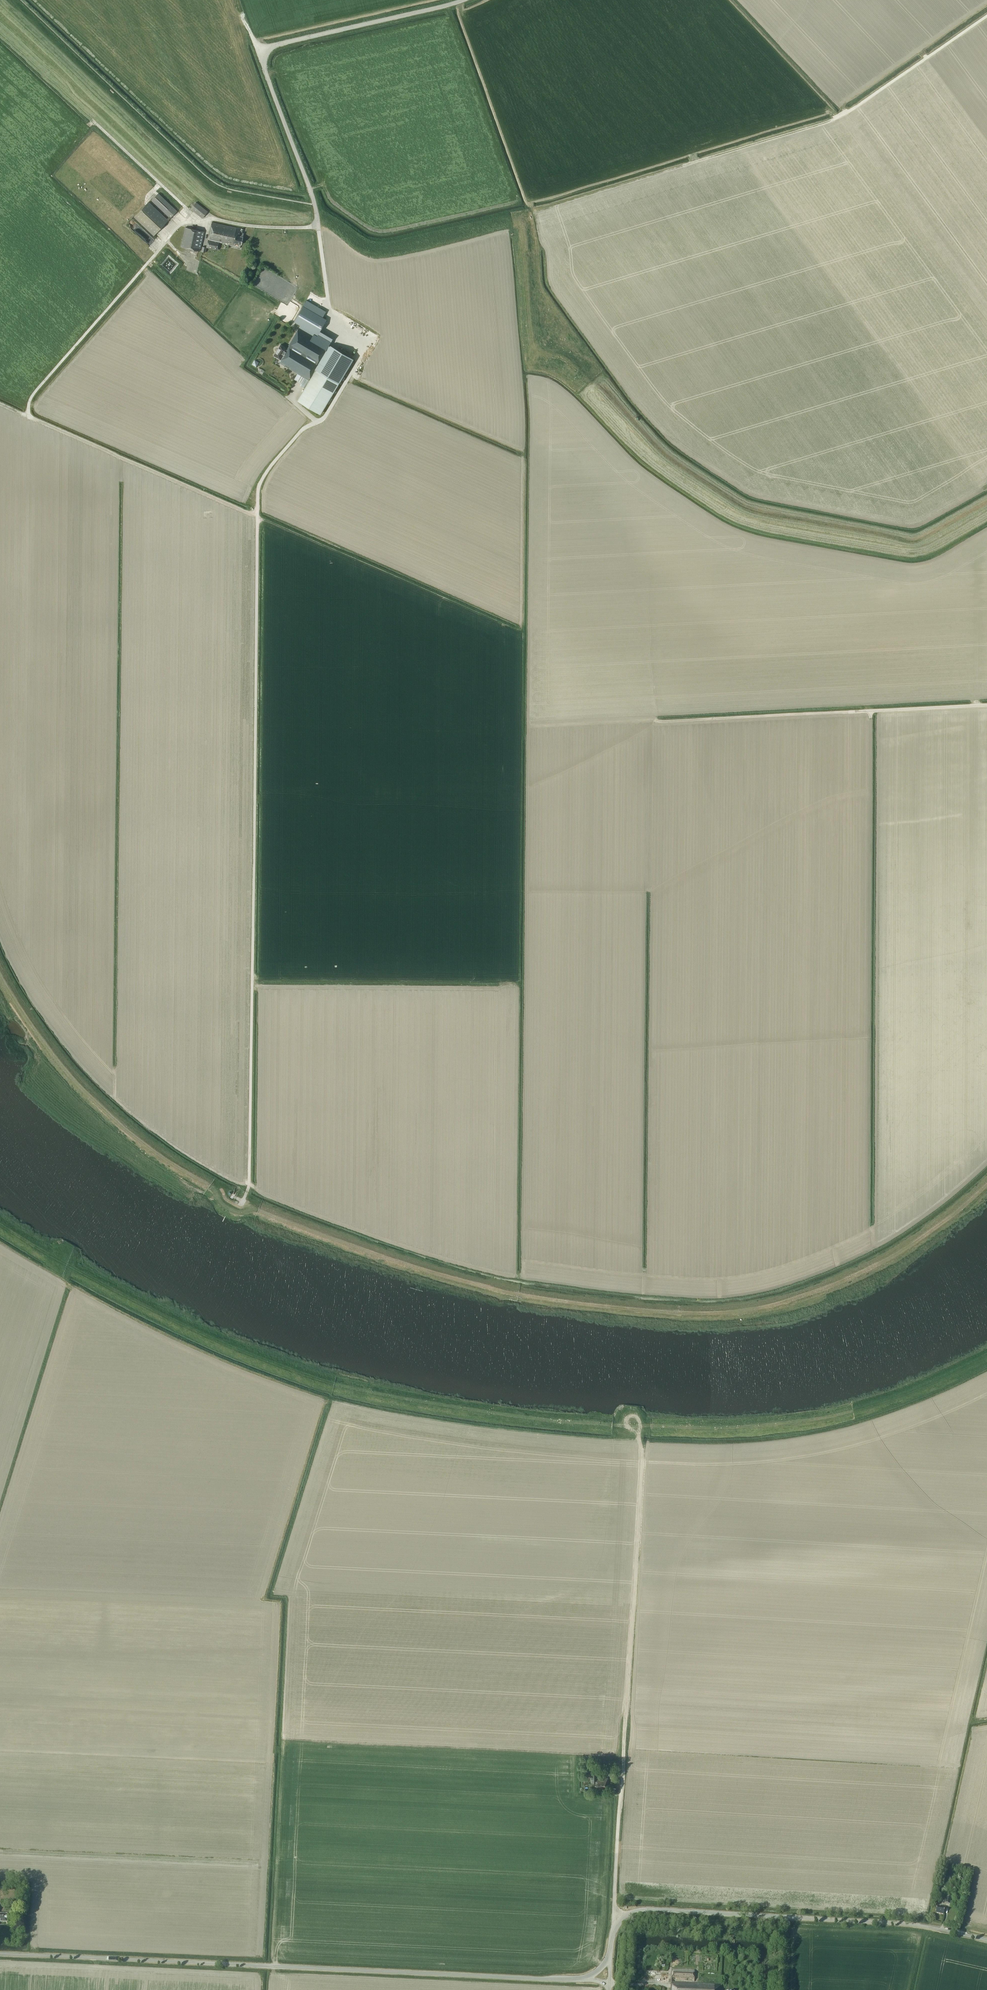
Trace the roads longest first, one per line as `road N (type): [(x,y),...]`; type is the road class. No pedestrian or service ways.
road 1 (unclassified): [(0,1954),(582,1979)]
road 2 (unclassified): [(609,1956),(621,1920),(652,1909),(906,1924),(986,1940)]
road 3 (unclassified): [(315,204),(259,50),(462,0)]

